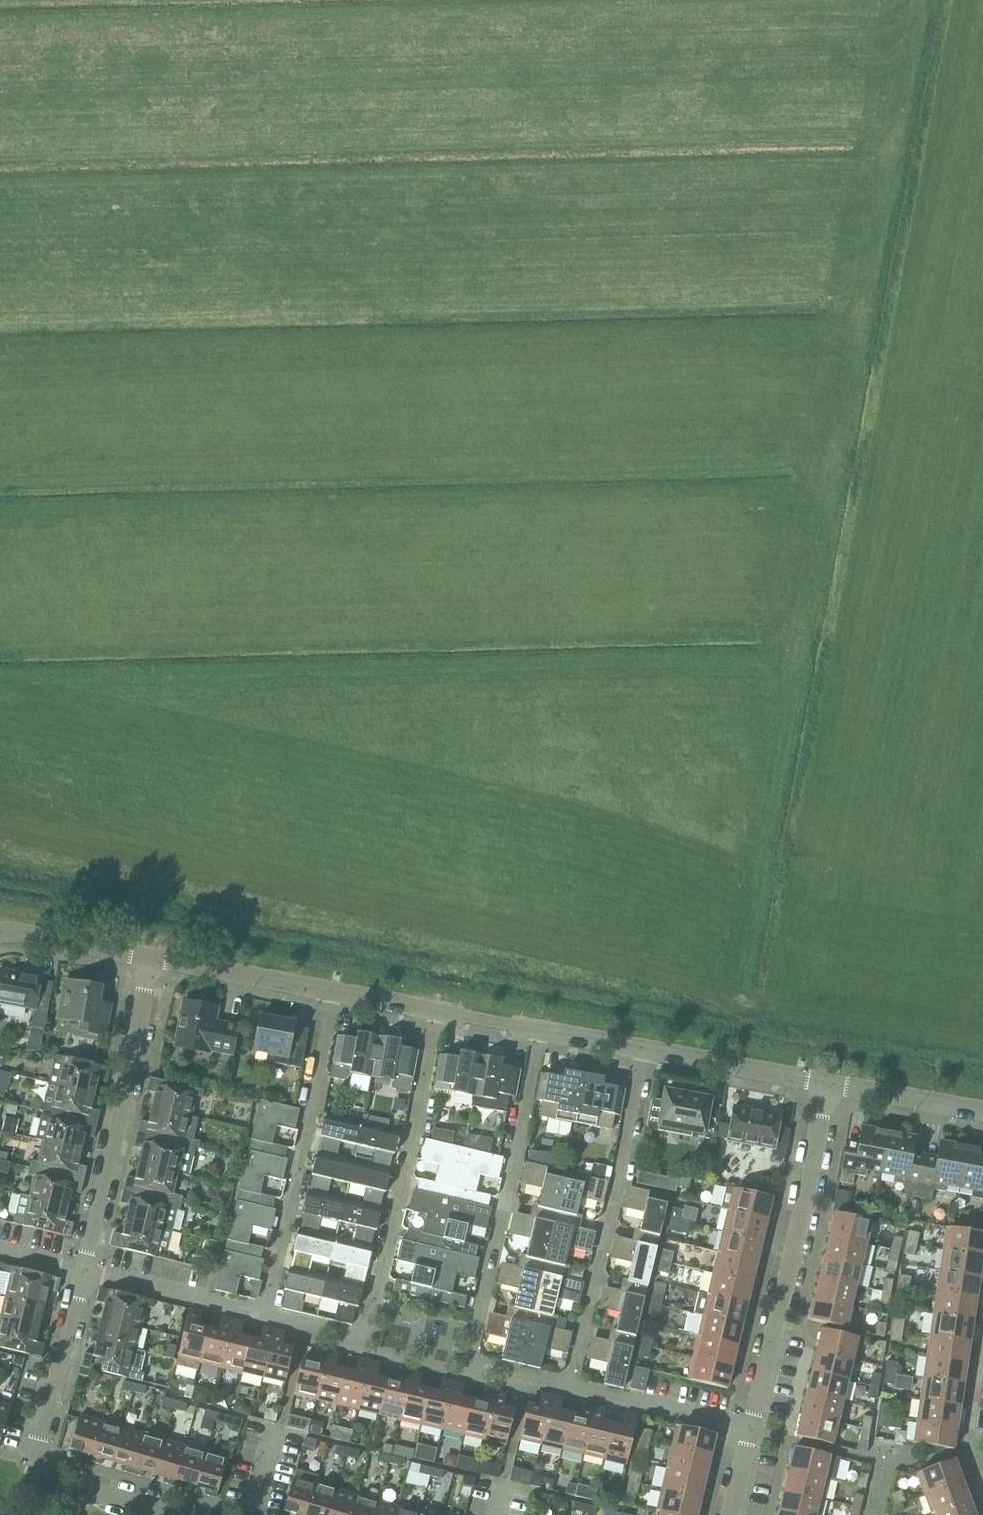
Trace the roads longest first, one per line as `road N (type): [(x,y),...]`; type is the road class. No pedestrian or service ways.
road 1 (residential): [(188,1514),(46,1476),(35,1462),(84,1271)]
road 2 (residential): [(751,1430),(828,1083)]
road 3 (residential): [(571,1390),(649,1050)]
road 4 (residential): [(469,1368),(541,1031)]
road 5 (residential): [(365,1344),(440,1012)]
road 6 (residential): [(265,1318),(339,994)]
road 7 (residential): [(84,1271),(151,957)]
road 8 (residential): [(151,957),(339,994)]
road 9 (residential): [(265,1318),(84,1271)]
road 10 (residential): [(571,1390),(751,1430)]
road 11 (residential): [(649,1050),(828,1083)]
road 12 (residential): [(828,1083),(982,1111)]
road 13 (residential): [(0,933),(151,957)]

